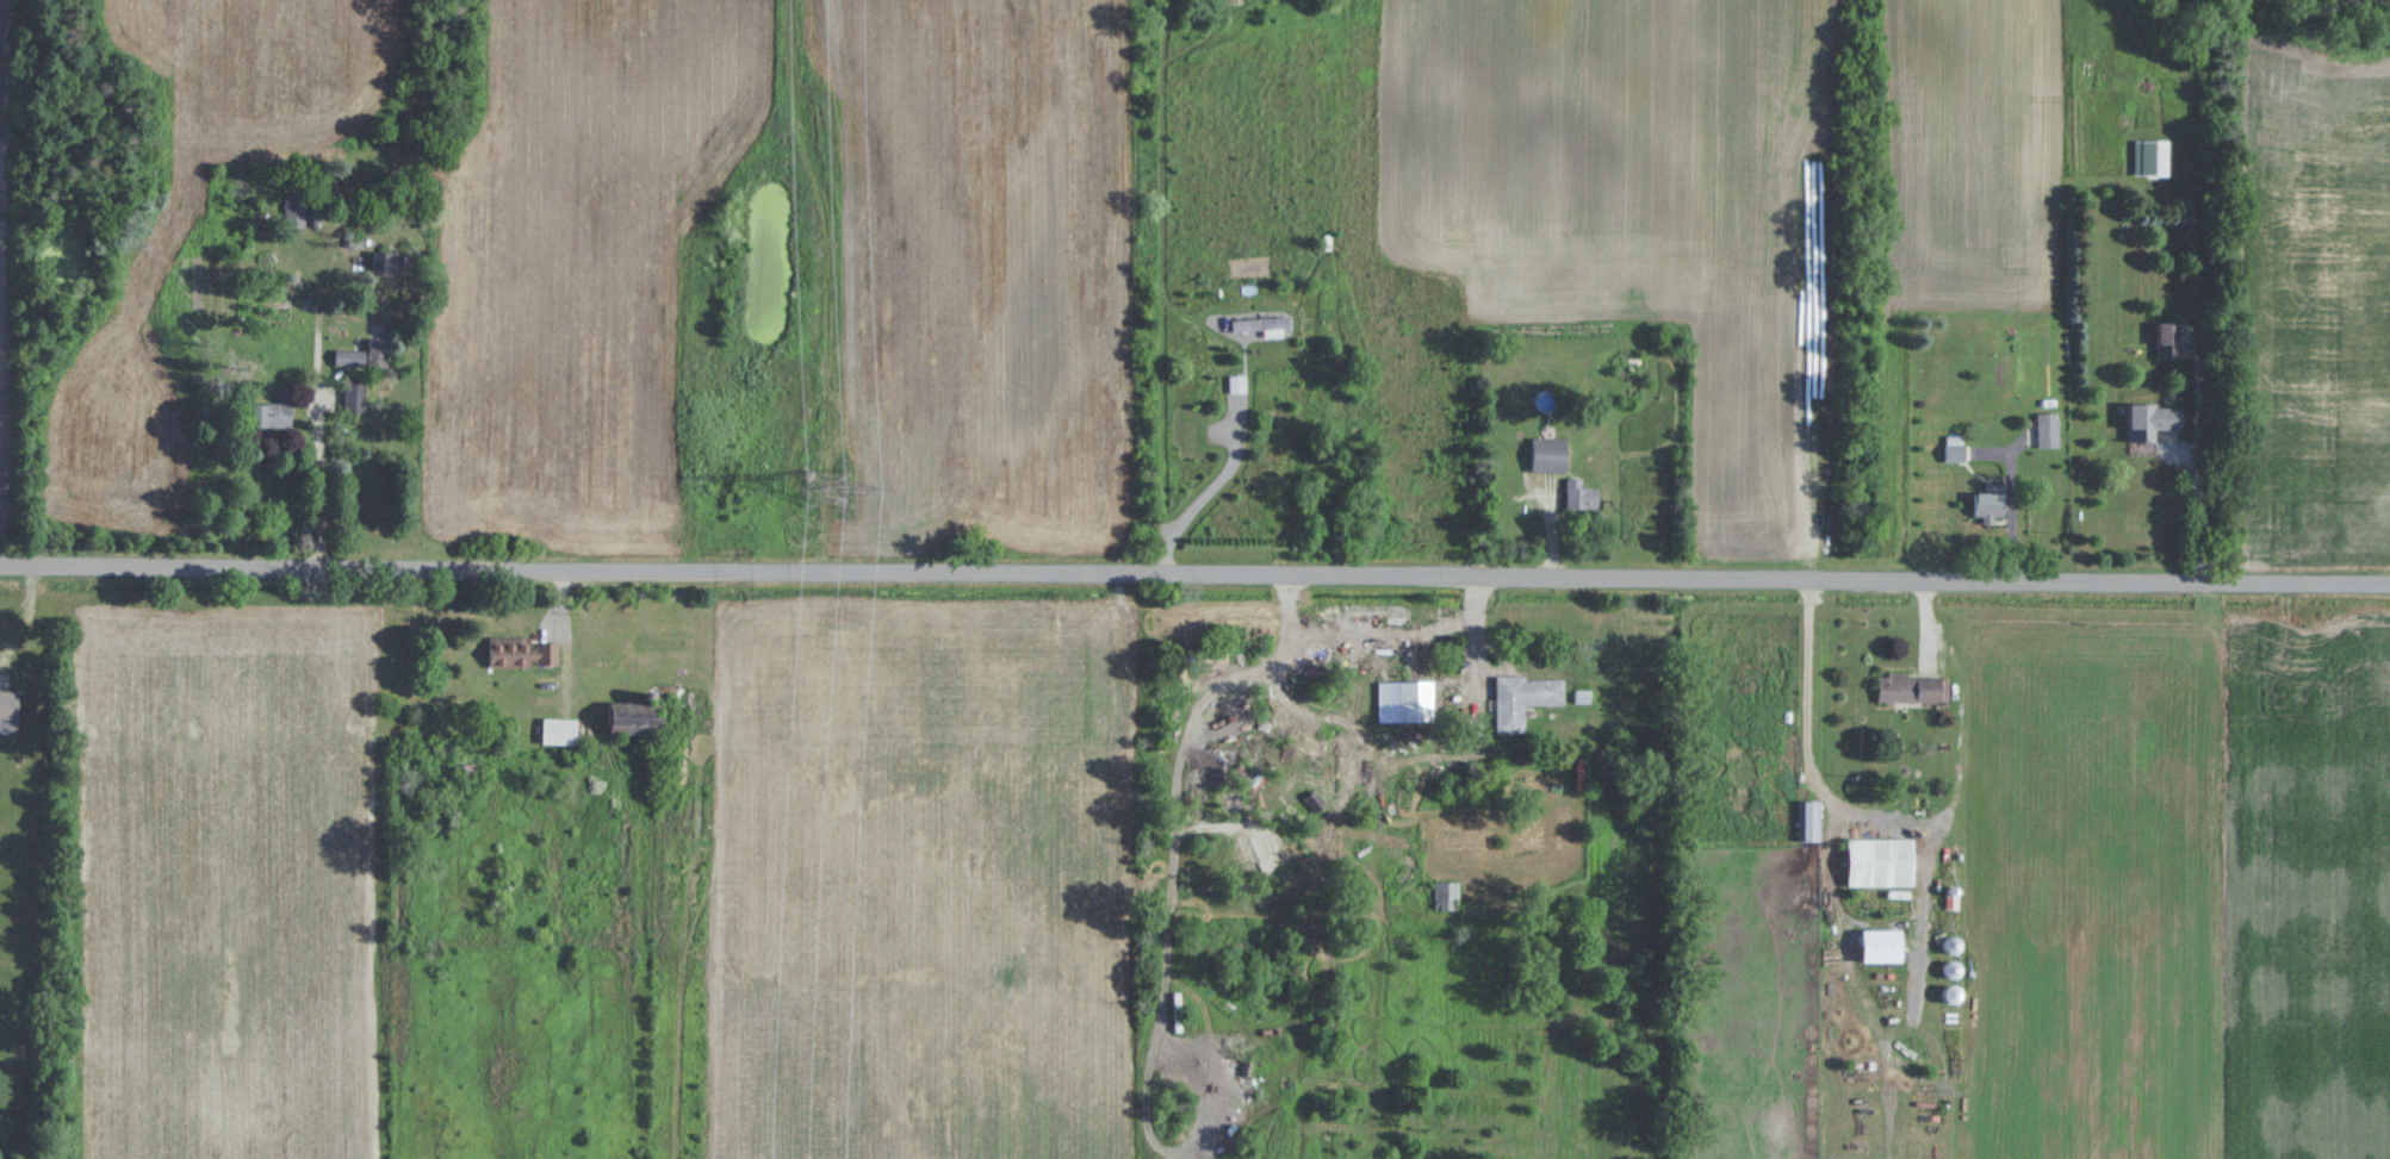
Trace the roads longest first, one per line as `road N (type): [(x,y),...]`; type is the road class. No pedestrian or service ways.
road 1 (residential): [(2389,585),(0,567)]

